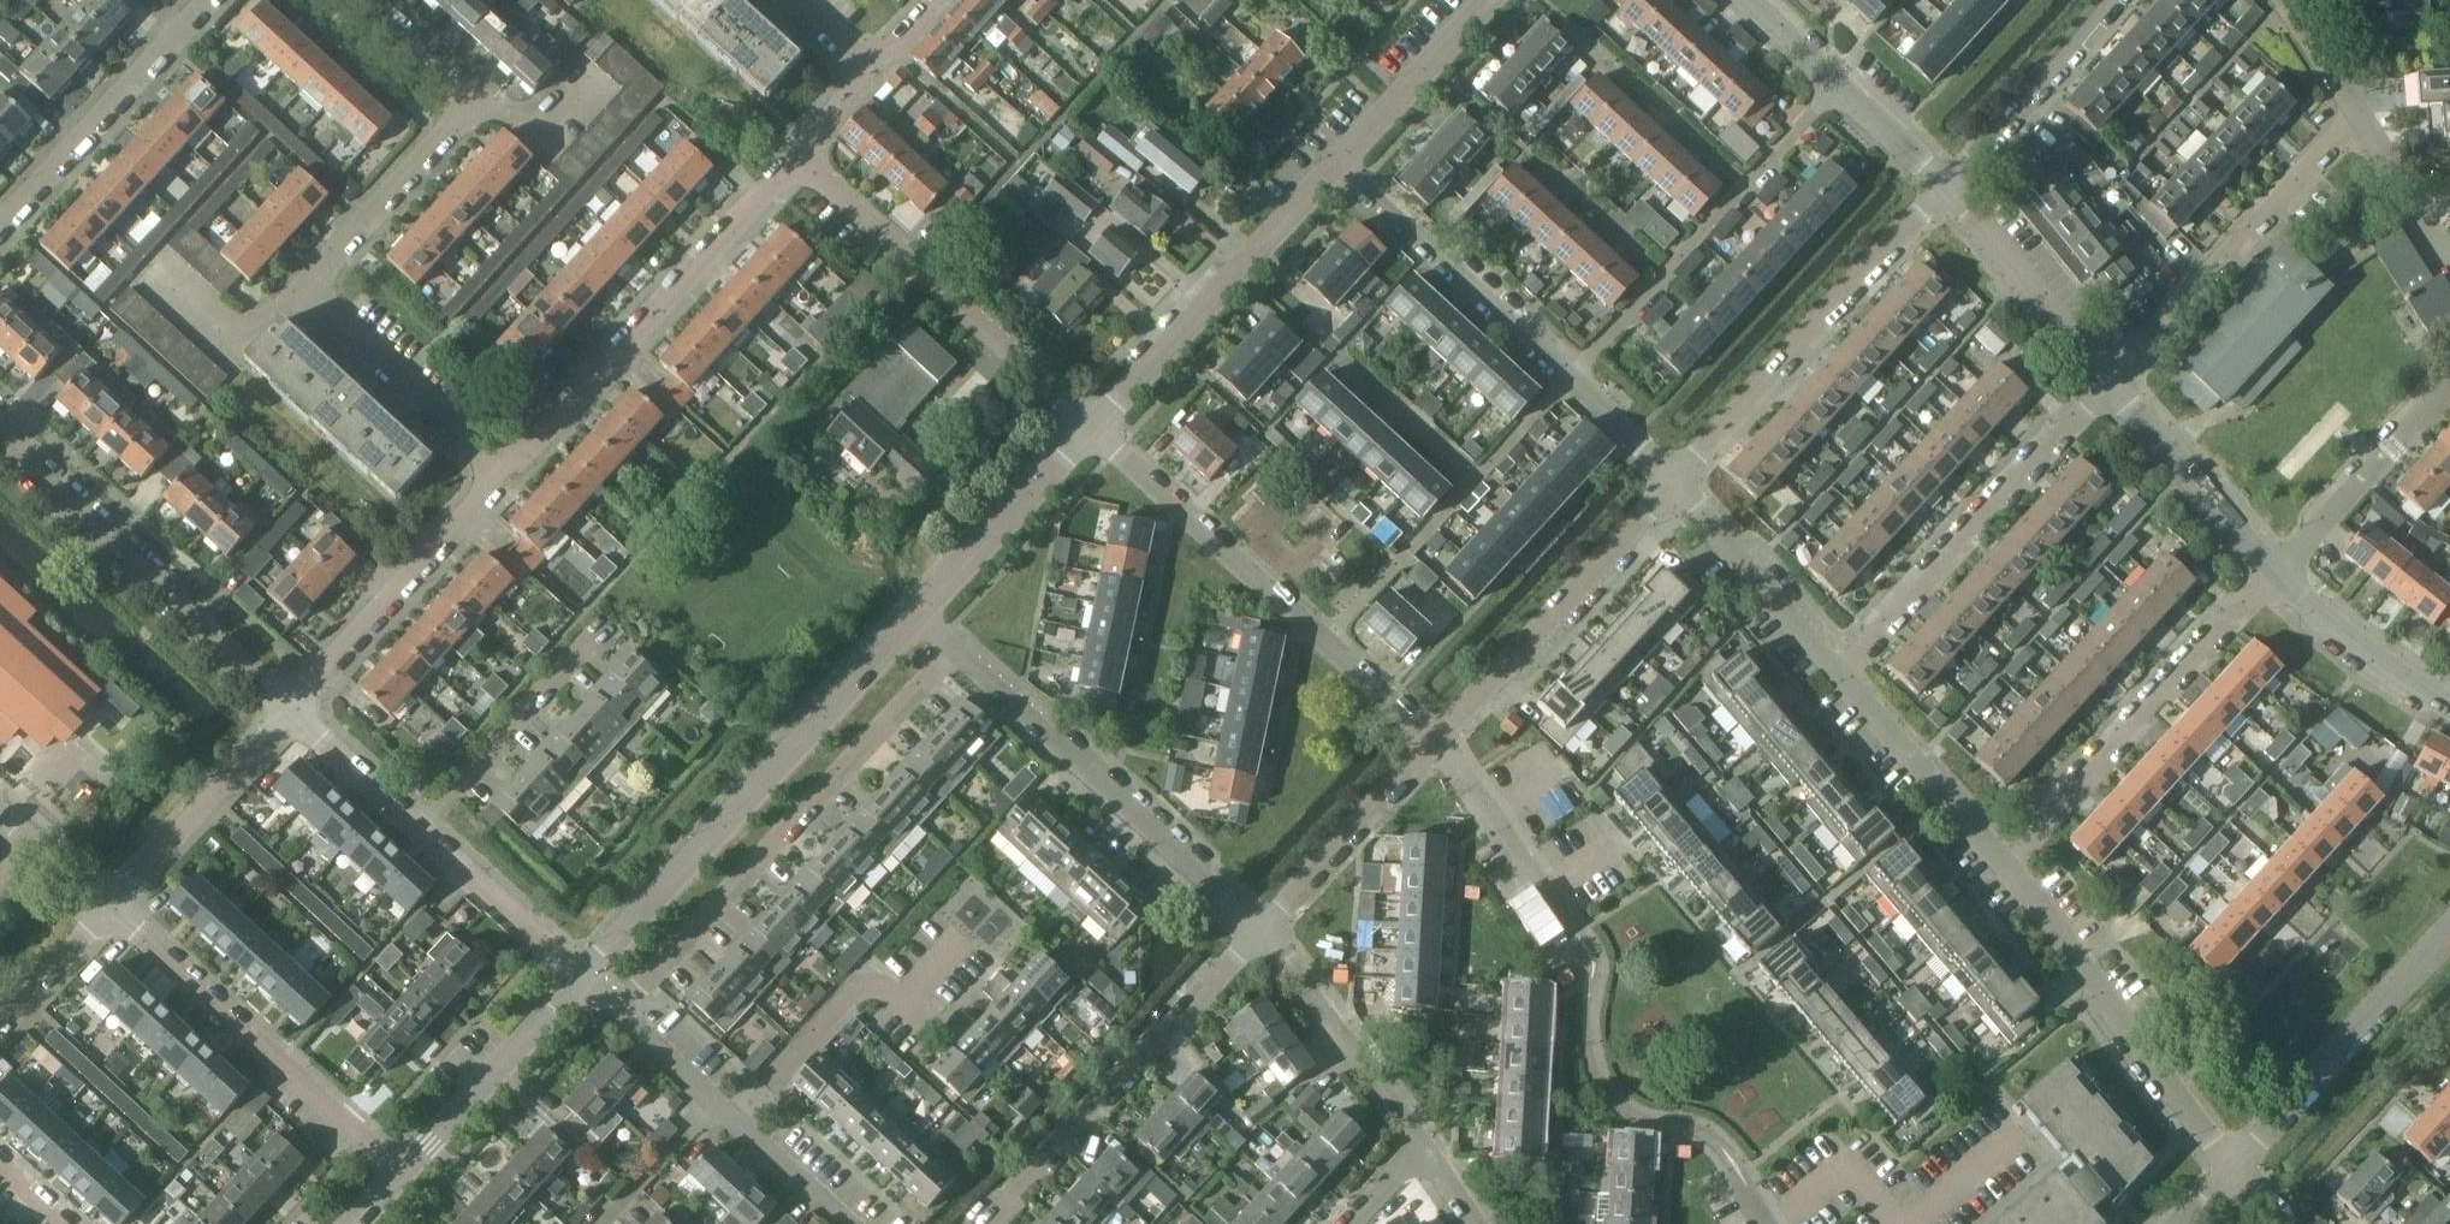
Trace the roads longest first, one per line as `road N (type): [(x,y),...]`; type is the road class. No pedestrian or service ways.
road 1 (residential): [(500,470),(301,288),(475,100),(369,0)]
road 2 (residential): [(955,652),(615,1015)]
road 3 (tertiary): [(584,978),(919,620)]
road 4 (residential): [(1338,167),(1675,481)]
road 5 (residential): [(1433,741),(1093,432)]
road 6 (residential): [(500,470),(522,459),(796,158)]
road 7 (residential): [(1260,931),(955,652)]
road 8 (residential): [(1093,432),(796,158)]
road 9 (residential): [(1675,481),(1949,185)]
road 10 (residential): [(2279,571),(2007,863)]
road 11 (residential): [(988,1223),(1260,931)]
road 12 (residential): [(2104,377),(1837,673)]
road 13 (residential): [(400,1176),(112,906)]
road 14 (residential): [(289,708),(0,443)]
road 15 (residential): [(2007,863),(2237,1168)]
road 16 (residential): [(2104,377),(2358,115)]
road 17 (tertiary): [(1093,432),(1338,167)]
road 18 (residential): [(1433,741),(1675,481)]
road 19 (residential): [(731,1119),(869,990),(895,1012),(959,937)]
road 20 (residential): [(289,708),(500,470)]
road 21 (residential): [(2237,1168),(2449,934)]
road 22 (residential): [(0,224),(208,0)]
road 23 (tertiary): [(1949,185),(1748,0)]
road 24 (residential): [(1425,1146),(1260,931)]
road 25 (tertiary): [(400,1176),(584,978)]
road 26 (residential): [(112,906),(289,708)]
road 27 (residential): [(419,830),(592,629)]
road 28 (tertiary): [(2279,571),(2104,377)]
road 29 (residential): [(1260,931),(1433,741)]
road 30 (tertiary): [(919,620),(1093,432)]
road 31 (residential): [(1837,673),(2007,863)]
road 32 (residential): [(2279,571),(2449,384)]
road 33 (residential): [(1675,481),(1837,673)]
road 34 (residential): [(1578,944),(1433,741)]
road 35 (tertiary): [(2104,377),(1949,185)]
road 36 (residential): [(1949,185),(2108,0)]
road 37 (tertiary): [(1338,167),(1492,0)]
road 38 (residential): [(584,978),(419,830)]
road 39 (tertiary): [(2449,710),(2279,571)]
road 40 (residential): [(419,830),(289,708)]
road 41 (residential): [(0,1033),(112,906)]
road 42 (residential): [(2449,251),(2358,115)]
road 43 (residential): [(604,1223),(713,1105)]
road 44 (residential): [(846,1223),(731,1119)]
road 45 (residential): [(2017,1133),(1906,1223)]
road 46 (residential): [(2358,115),(2289,0)]
road 47 (residential): [(713,1105),(615,1015)]

